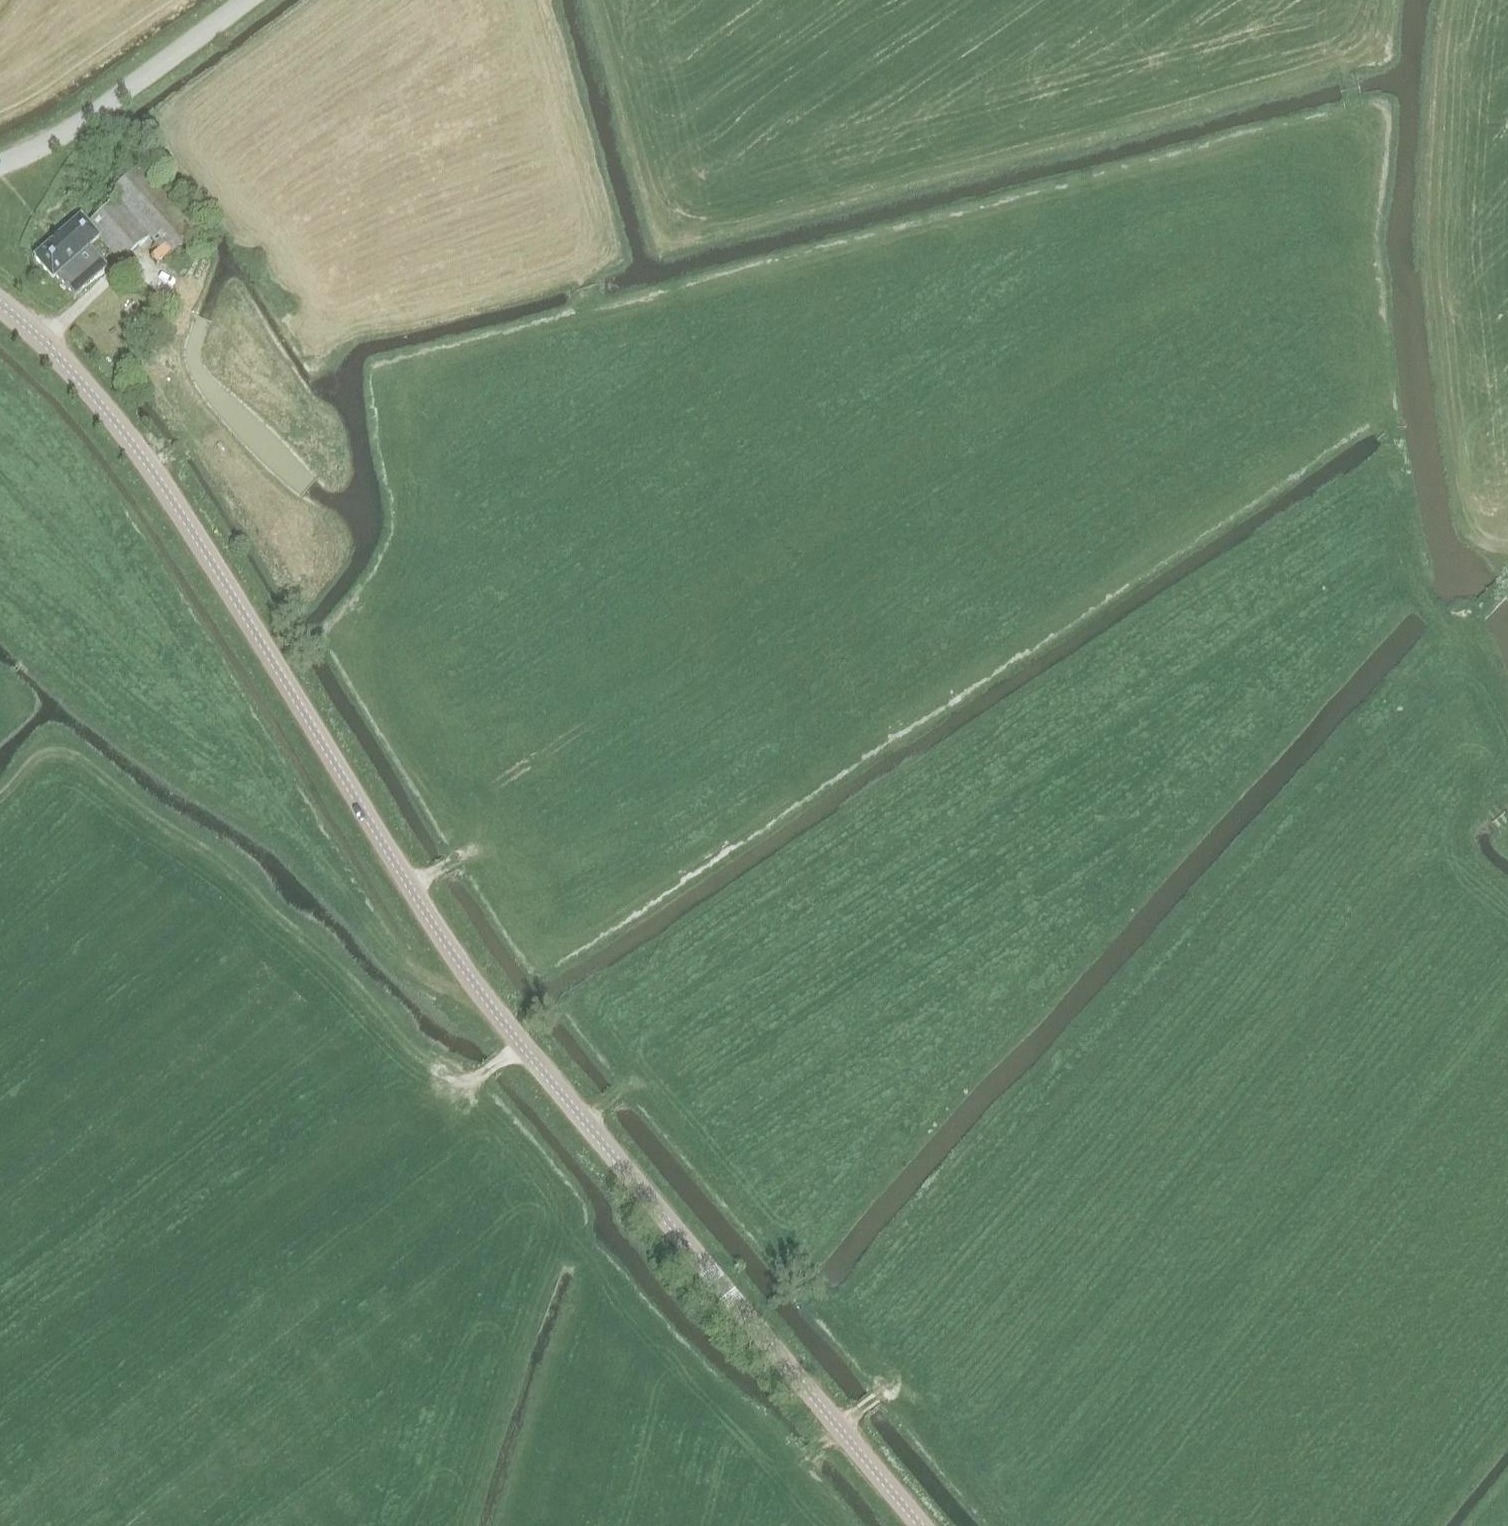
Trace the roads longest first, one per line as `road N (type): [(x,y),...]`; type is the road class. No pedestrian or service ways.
road 1 (tertiary): [(922,1525),(468,975),(167,488),(78,377),(0,305)]
road 2 (tertiary): [(0,166),(67,133),(249,0)]
road 3 (track): [(900,1380),(790,1470)]

